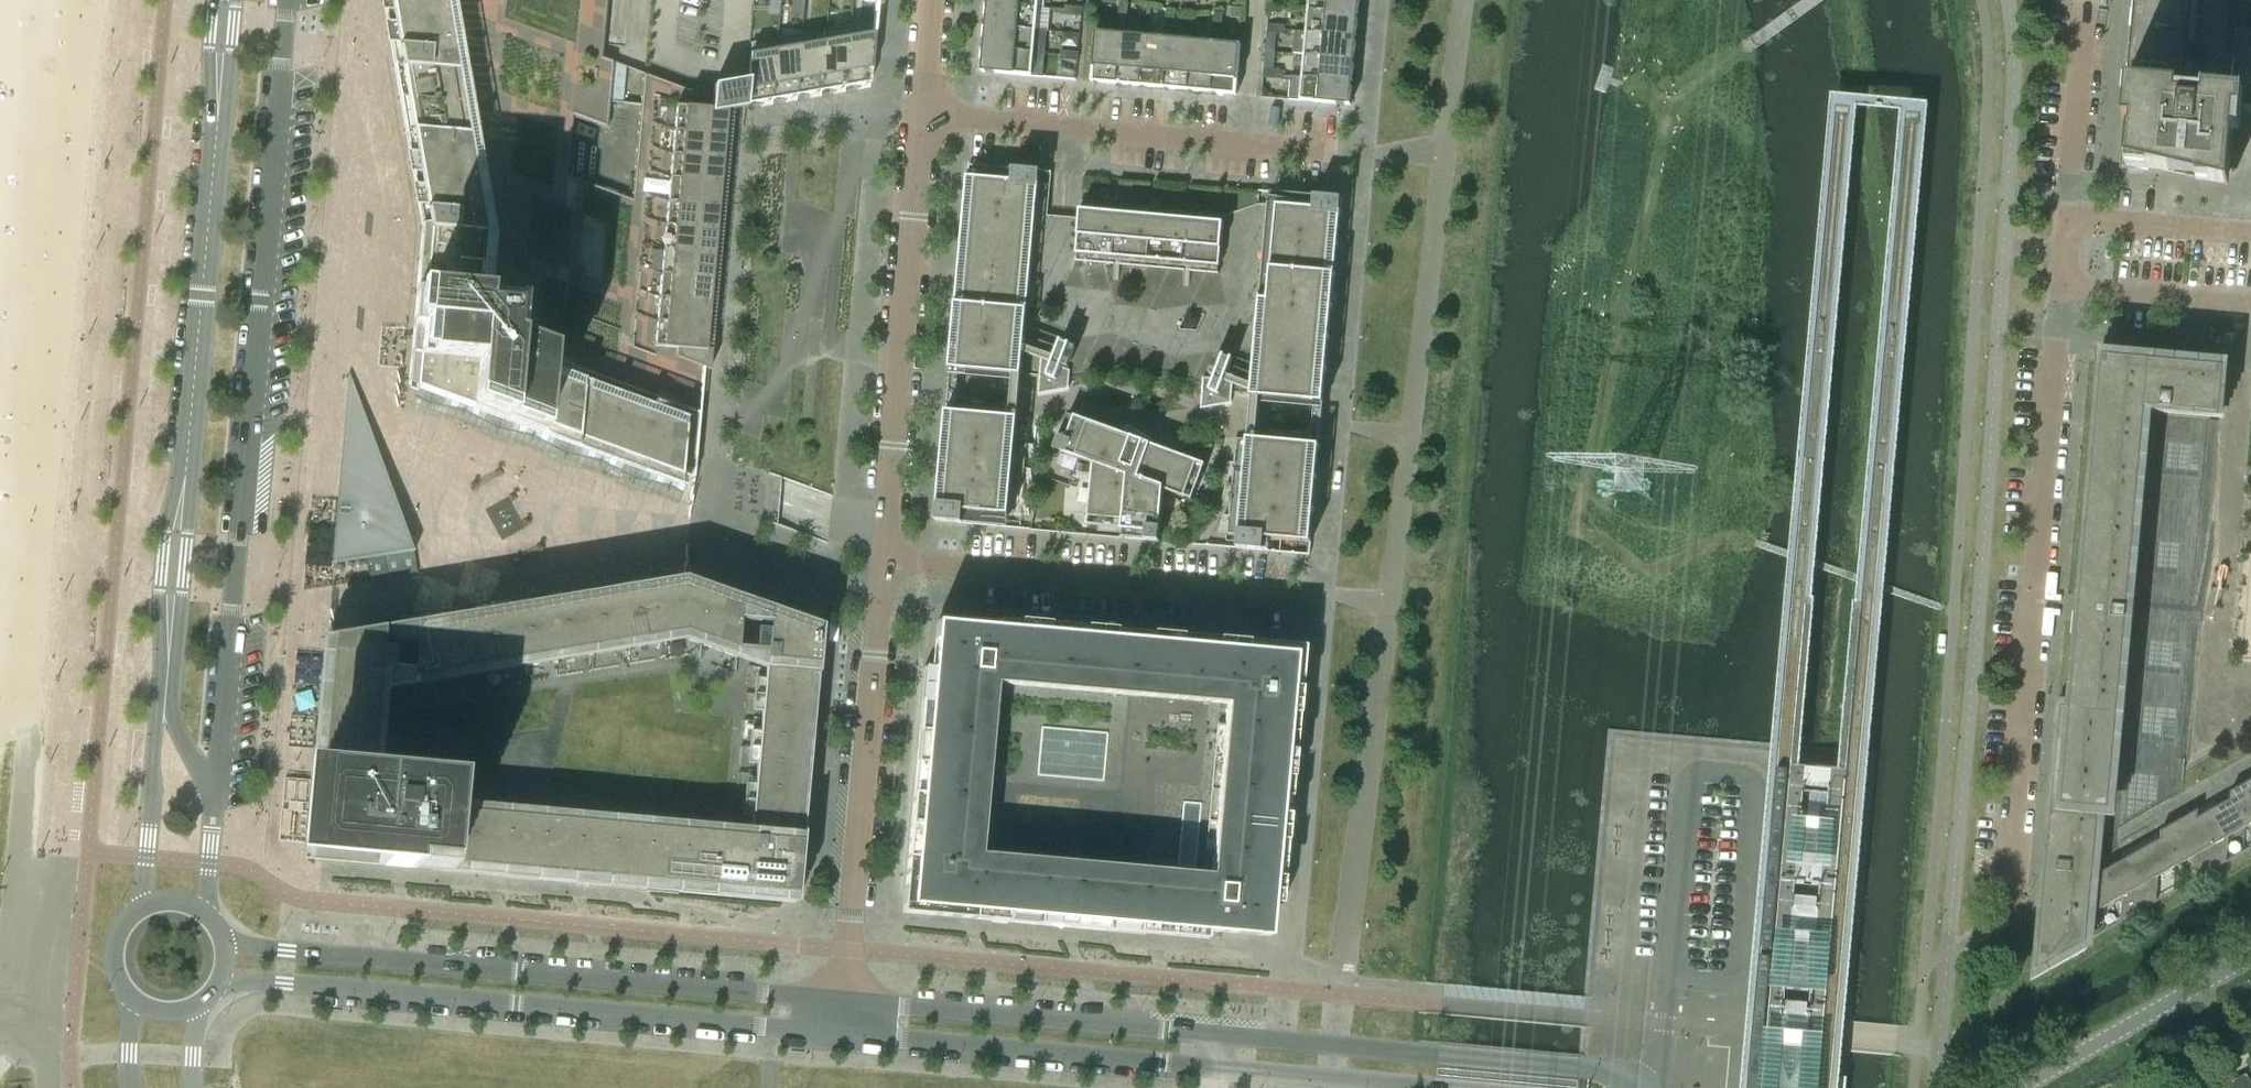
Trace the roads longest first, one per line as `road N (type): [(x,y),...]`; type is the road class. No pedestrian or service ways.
road 1 (residential): [(213,810),(288,0)]
road 2 (tertiary): [(842,1001),(226,944)]
road 3 (tertiary): [(224,976),(839,1033)]
road 4 (residential): [(2007,887),(2057,284)]
road 5 (tertiary): [(228,0),(186,458)]
road 6 (tertiary): [(186,458),(169,511),(159,594),(143,906)]
road 7 (unclassified): [(882,561),(922,113)]
road 8 (unclassified): [(842,1001),(882,561)]
road 9 (tertiary): [(1644,1087),(1601,1070),(1218,1035)]
road 10 (residential): [(922,113),(1344,148)]
road 11 (residential): [(882,561),(1293,596)]
road 12 (tertiary): [(839,1033),(1216,1068)]
road 13 (tertiary): [(1218,1035),(842,1001)]
road 14 (tertiary): [(213,810),(171,713),(191,491),(186,458)]
road 15 (residential): [(2017,1087),(2250,955)]
road 16 (residential): [(2250,230),(2063,212),(2057,284)]
road 17 (tertiary): [(1216,1068),(1429,1087)]
road 18 (residential): [(2057,284),(2250,298)]

